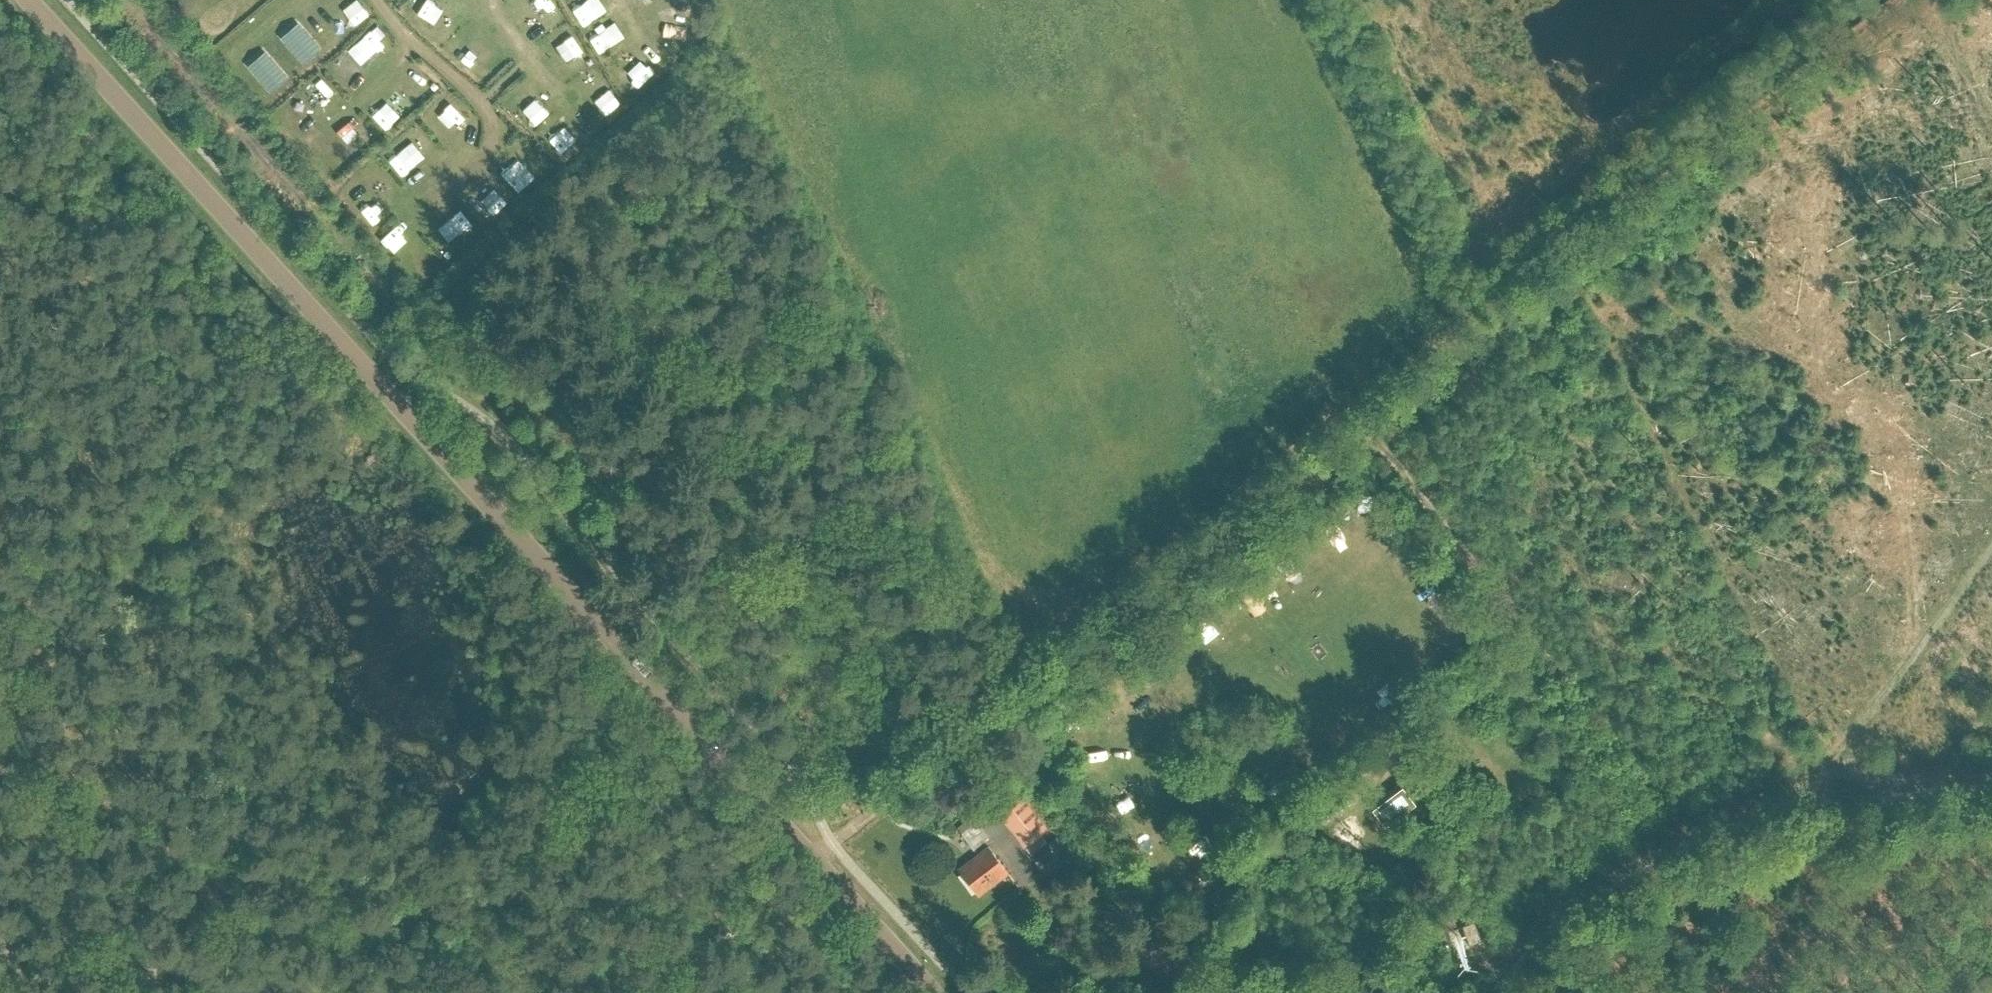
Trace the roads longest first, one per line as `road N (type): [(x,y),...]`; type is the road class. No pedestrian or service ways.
road 1 (tertiary): [(934,992),(28,0)]
road 2 (track): [(811,858),(1495,329)]
road 3 (track): [(1370,427),(1686,836)]
road 4 (track): [(1804,793),(1686,836),(1543,923)]
road 5 (track): [(0,951),(262,992)]
road 6 (track): [(380,0),(480,99),(492,142)]
road 7 (track): [(1543,923),(1484,965),(1414,992)]

